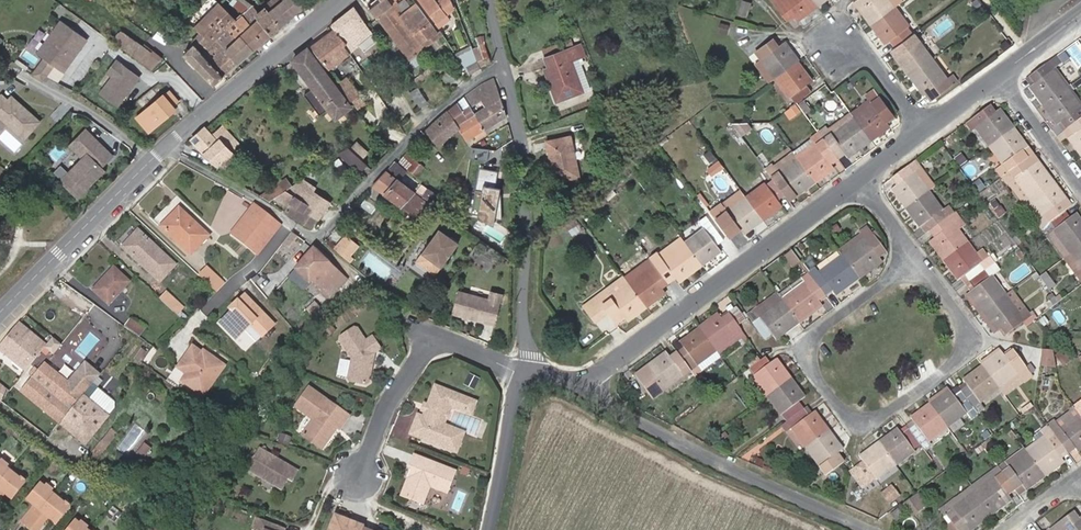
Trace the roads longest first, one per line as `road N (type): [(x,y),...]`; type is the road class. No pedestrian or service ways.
road 1 (residential): [(525,370),(598,375),(856,180)]
road 2 (residential): [(525,370),(874,529)]
road 3 (unclassified): [(506,57),(523,154),(525,370)]
road 4 (residential): [(506,57),(310,230)]
road 5 (residential): [(362,474),(438,332),(525,370)]
road 6 (tertiary): [(345,0),(163,149)]
road 7 (tertiary): [(163,149),(0,315)]
road 8 (residential): [(862,419),(814,370),(812,338),(921,265)]
road 9 (residential): [(921,265),(968,322),(968,337),(954,359),(886,411),(862,419)]
road 10 (residential): [(310,230),(163,149)]
road 11 (residential): [(310,230),(256,276),(238,280),(184,333)]
road 12 (residential): [(525,370),(514,392),(488,529)]
road 13 (residential): [(1080,180),(1004,74)]
road 14 (residential): [(851,31),(931,128)]

